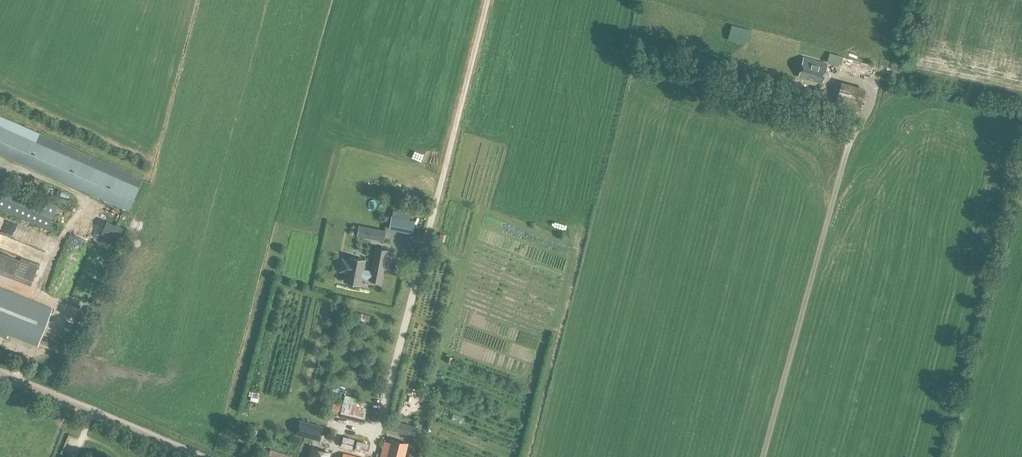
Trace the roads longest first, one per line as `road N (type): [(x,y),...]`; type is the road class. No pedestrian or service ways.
road 1 (unclassified): [(200,456),(0,373)]

